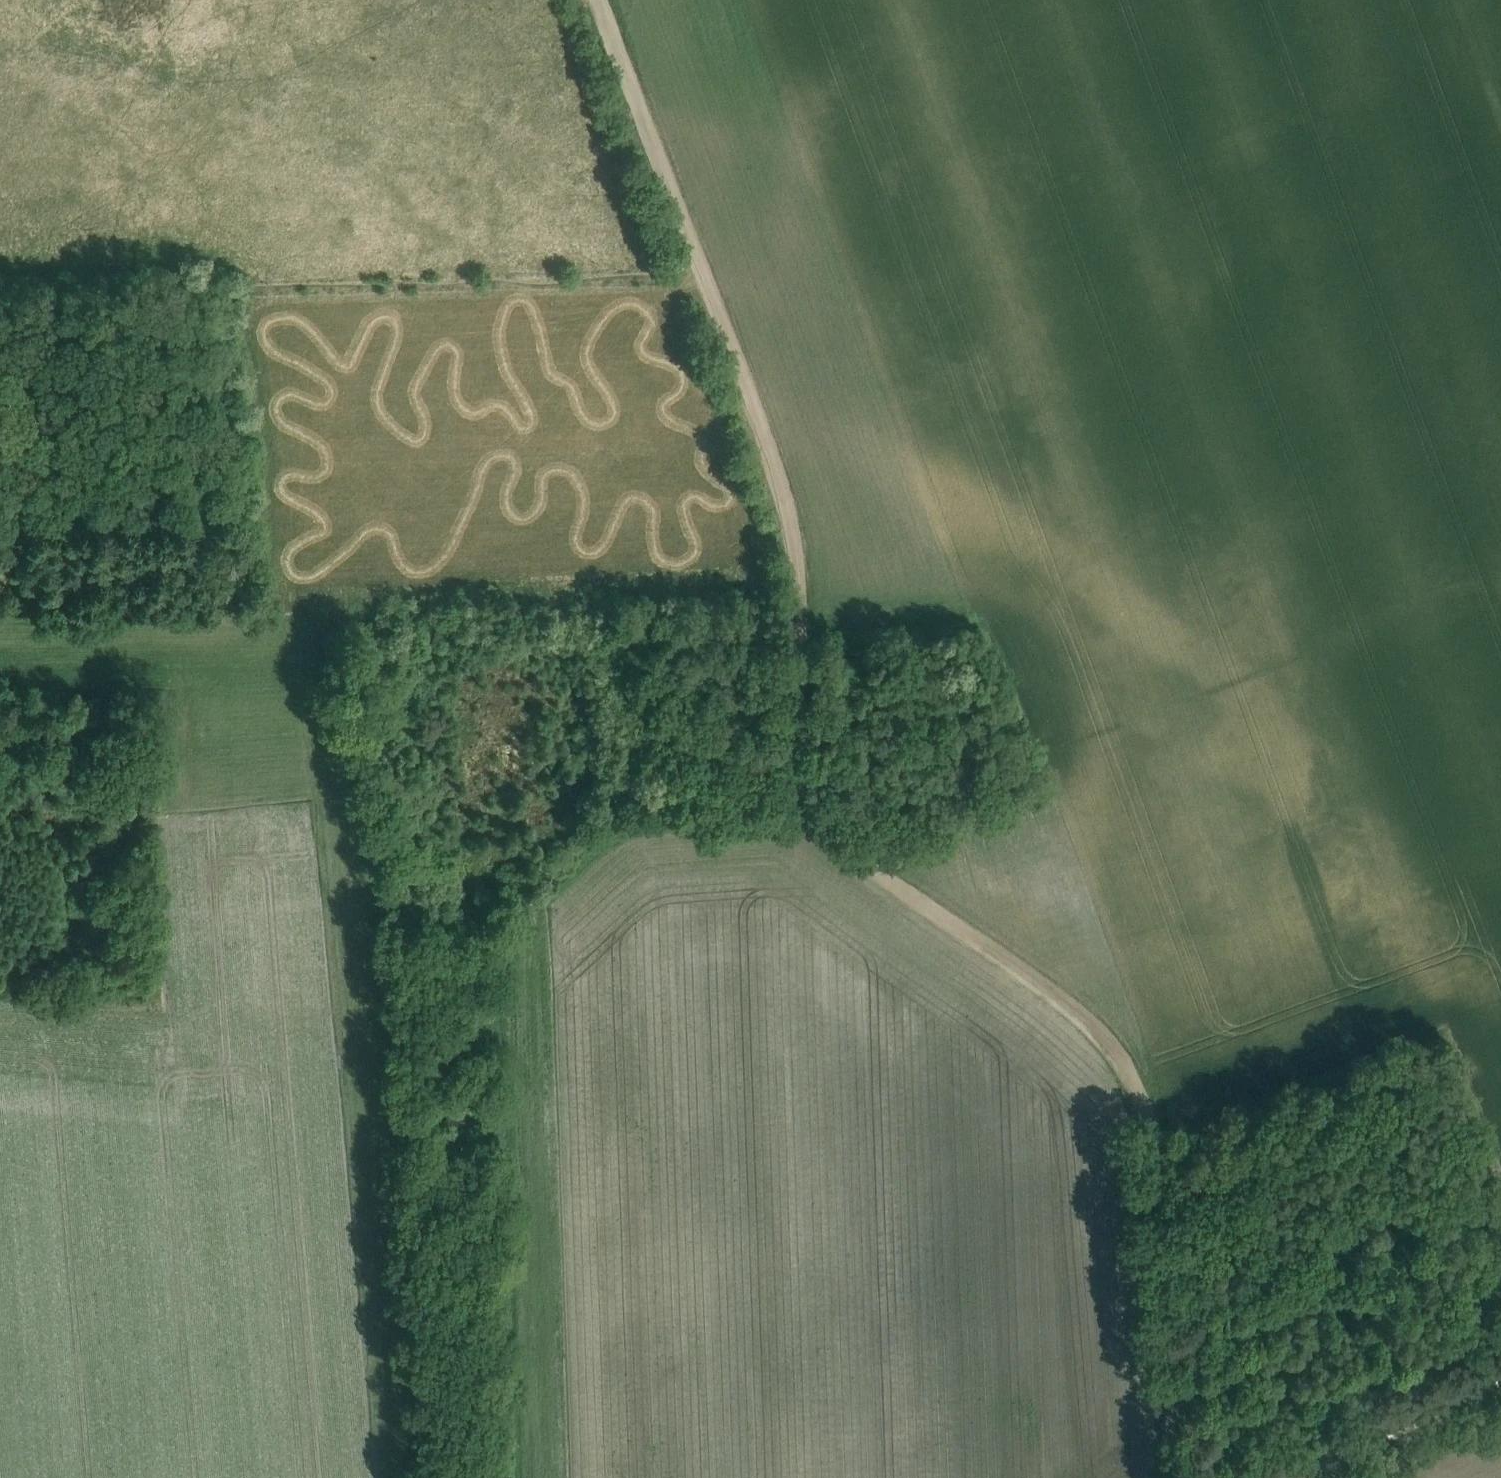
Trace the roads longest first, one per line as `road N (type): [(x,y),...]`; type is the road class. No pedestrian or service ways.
road 1 (track): [(1178,1477),(1156,1148),(1137,1100),(1085,1023),(853,859),(827,831),(800,781),(789,534),(599,0)]
road 2 (unclassified): [(1292,1477),(1500,1374)]

